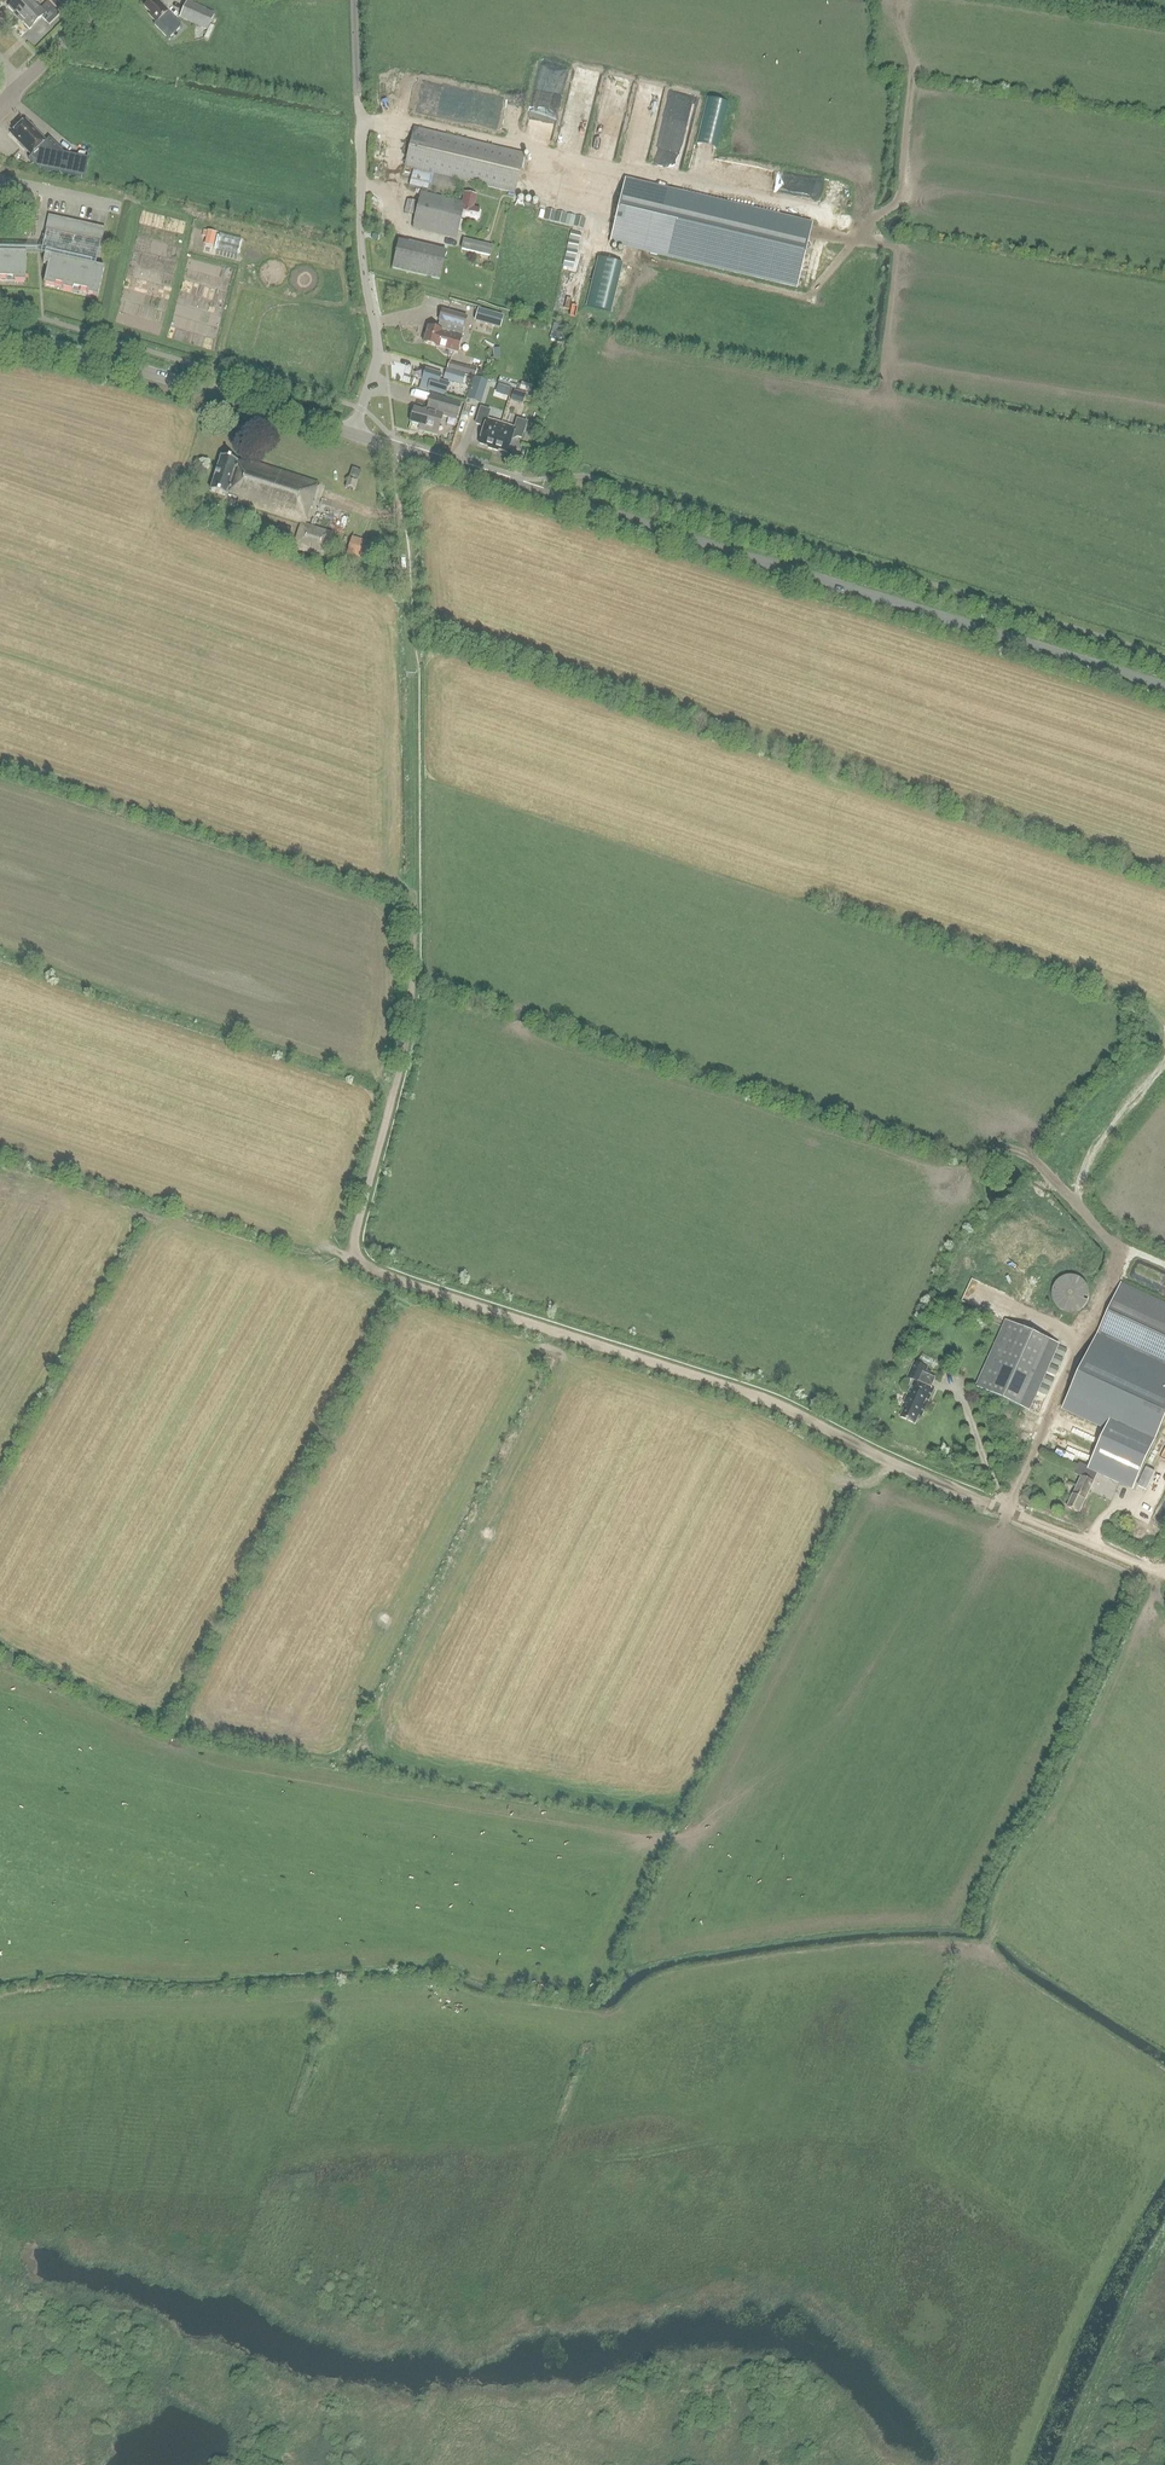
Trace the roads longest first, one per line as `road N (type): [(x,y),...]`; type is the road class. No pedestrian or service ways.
road 1 (track): [(1164,1575),(760,1396),(358,1261),(352,1238),(408,1027),(413,898)]
road 2 (tertiary): [(1164,688),(352,435)]
road 3 (residential): [(352,435),(378,347),(360,199),(354,0)]
road 4 (tertiary): [(352,435),(66,350),(0,339)]
road 5 (tertiary): [(19,85),(109,0)]

